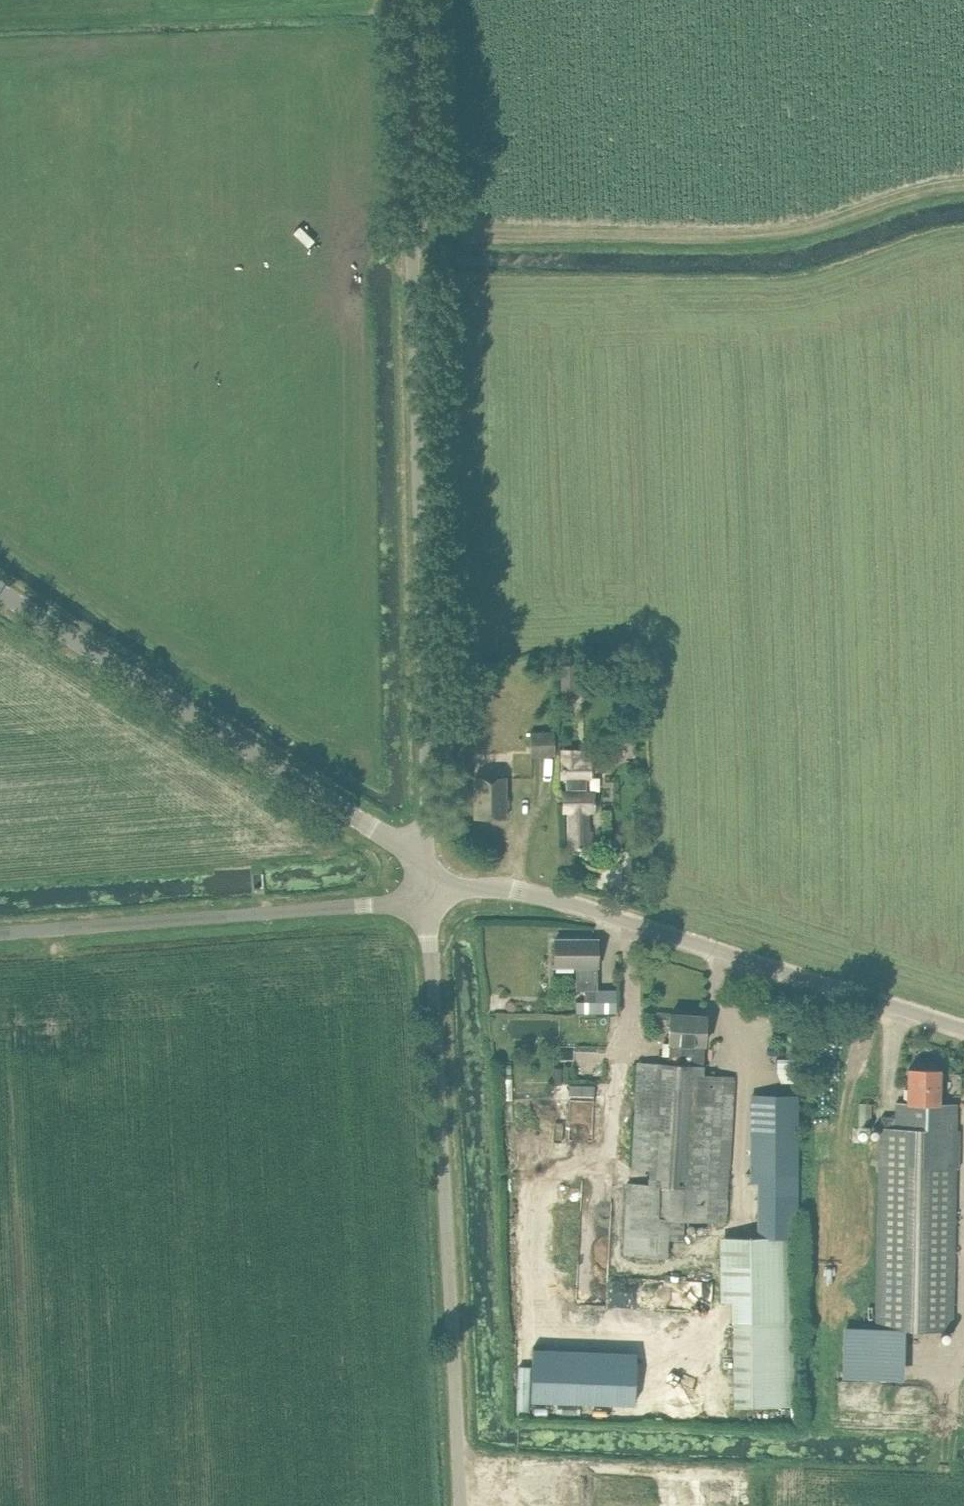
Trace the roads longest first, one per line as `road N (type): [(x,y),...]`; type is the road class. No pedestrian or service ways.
road 1 (unclassified): [(427,882),(402,0)]
road 2 (unclassified): [(462,1505),(426,899)]
road 3 (unclassified): [(963,1026),(536,894),(427,882)]
road 4 (unclassified): [(427,882),(388,836),(0,587)]
road 5 (unclassified): [(0,936),(426,899)]

